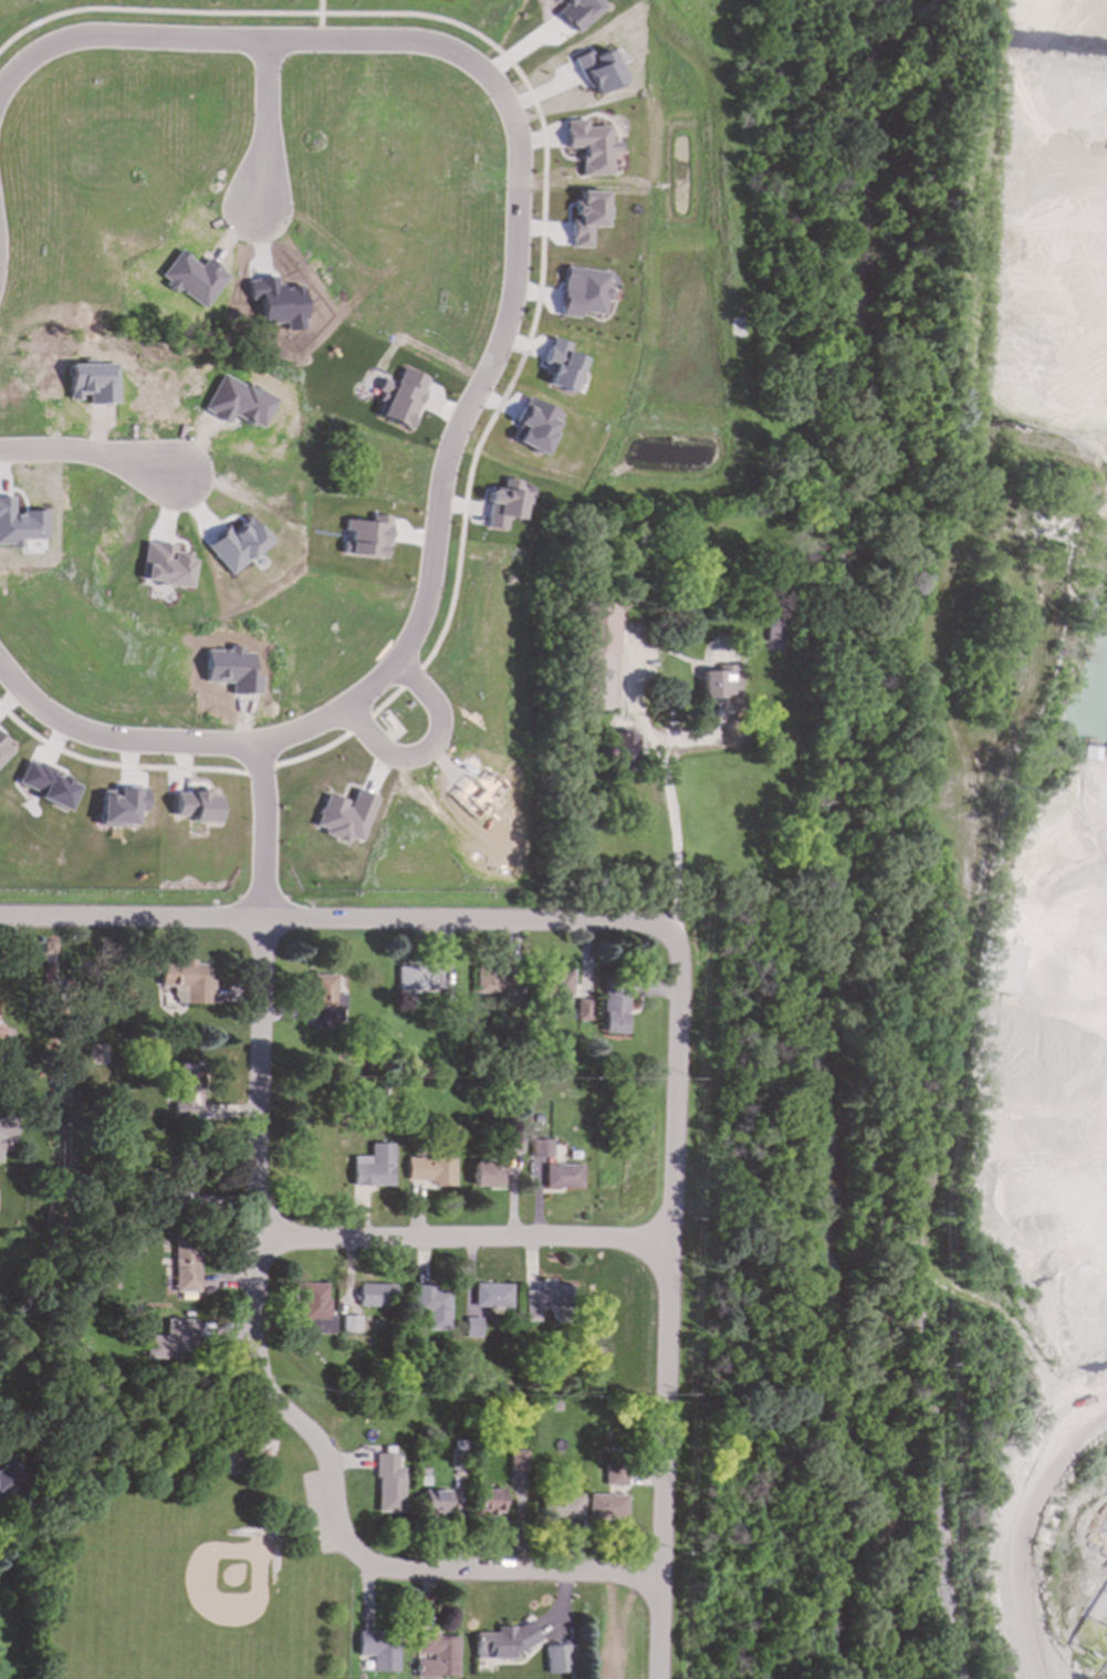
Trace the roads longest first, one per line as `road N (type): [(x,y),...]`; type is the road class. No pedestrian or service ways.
road 1 (residential): [(0,679),(14,701),(81,747),(252,751),(340,718),(393,672),(425,570),(434,489),(497,341),(512,271),(509,126),(492,87),(453,59),(411,51),(90,44),(42,56),(0,84)]
road 2 (residential): [(664,1576),(387,1572),(348,1543),(326,1450),(274,1401),(259,1365),(263,921)]
road 3 (residential): [(646,927),(665,935),(680,964),(661,1678)]
road 4 (residential): [(0,920),(646,927)]
road 5 (residential): [(257,1240),(673,1243)]
road 6 (residential): [(630,647),(669,796),(672,943)]
road 7 (residential): [(340,718),(390,766),(419,760),(435,740),(432,715),(393,672)]
road 8 (residential): [(0,459),(103,460),(177,474)]
road 9 (residential): [(252,751),(263,921)]
road 10 (residential): [(254,215),(261,51)]

